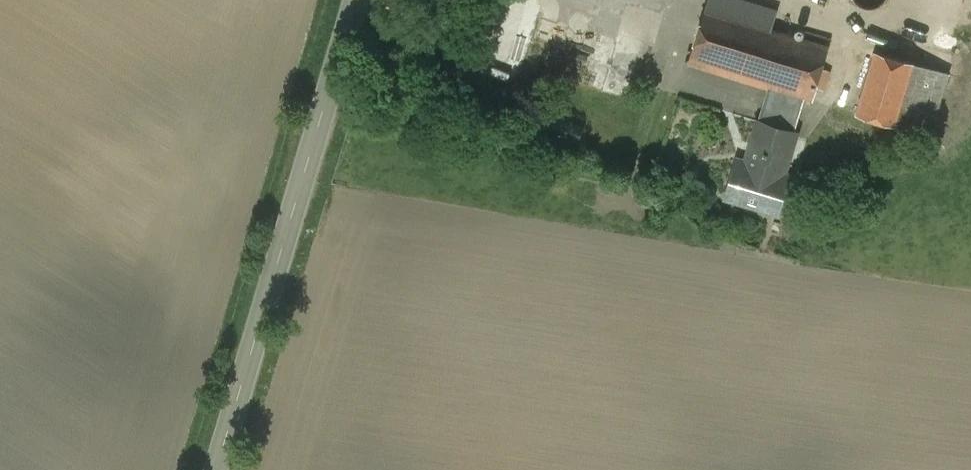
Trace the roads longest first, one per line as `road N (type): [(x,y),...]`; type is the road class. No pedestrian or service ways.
road 1 (tertiary): [(216,469),(355,0)]

